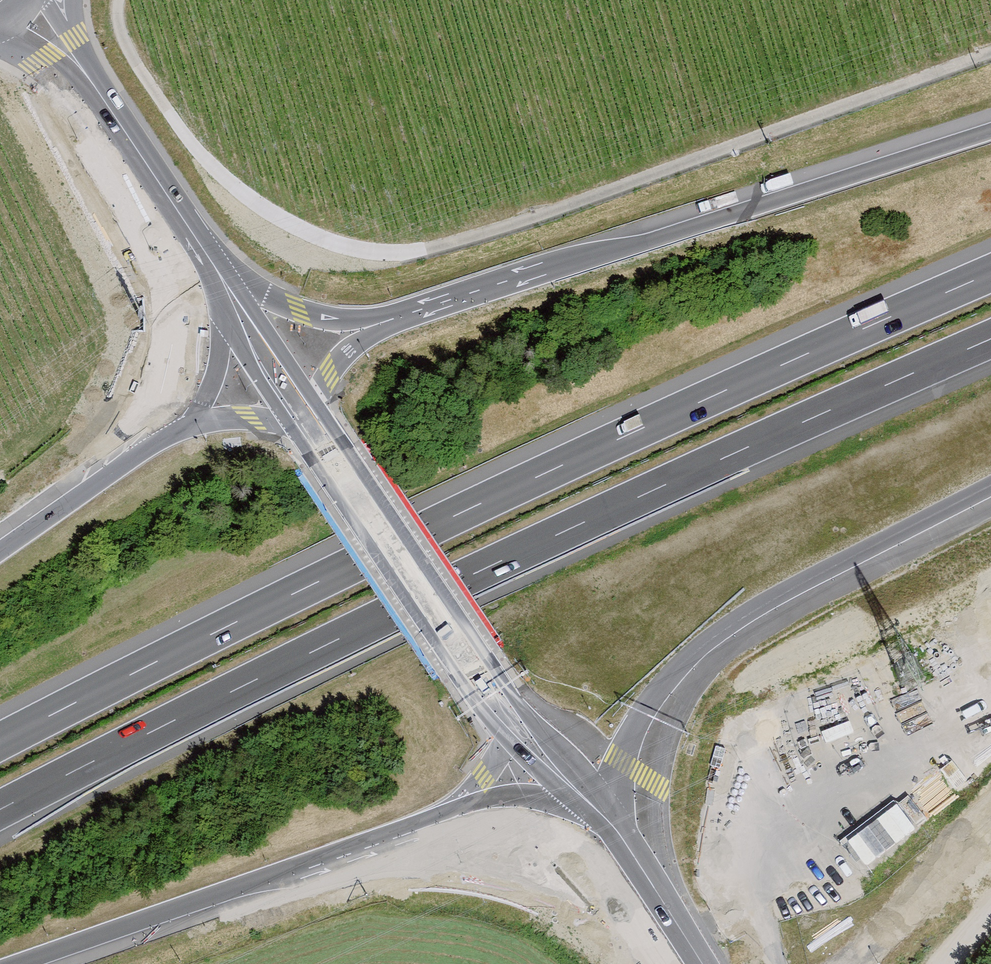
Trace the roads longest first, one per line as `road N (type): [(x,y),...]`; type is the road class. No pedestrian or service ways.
road 1 (motorway): [(0,809),(489,566),(990,339)]
road 2 (motorway): [(990,273),(463,512),(0,741)]
road 3 (track): [(120,0),(119,26),(136,65),(223,176),(284,220),(374,252),(435,248),(536,217),(990,53)]
road 4 (motorway): [(990,132),(391,319)]
road 5 (motorway): [(652,705),(718,641),(788,597),(990,495)]
road 6 (secondary): [(315,436),(524,740)]
road 7 (motorway): [(18,963),(315,862)]
road 8 (motorway): [(315,862),(453,847),(515,849),(620,887)]
road 9 (secondary): [(226,272),(77,40)]
road 10 (motorway): [(680,963),(646,878),(636,814),(652,705)]
road 11 (secondary): [(0,38),(45,56),(67,79),(164,227)]
road 12 (motorway): [(164,227),(178,279),(179,331),(164,394),(118,457)]
road 13 (motorway): [(315,862),(472,810),(518,806)]
road 14 (motorway): [(391,319),(313,314),(226,272)]
road 15 (motorway): [(118,457),(0,541)]
road 16 (motorway): [(226,376),(184,420),(118,457)]
road 17 (secondary): [(164,227),(232,340)]

